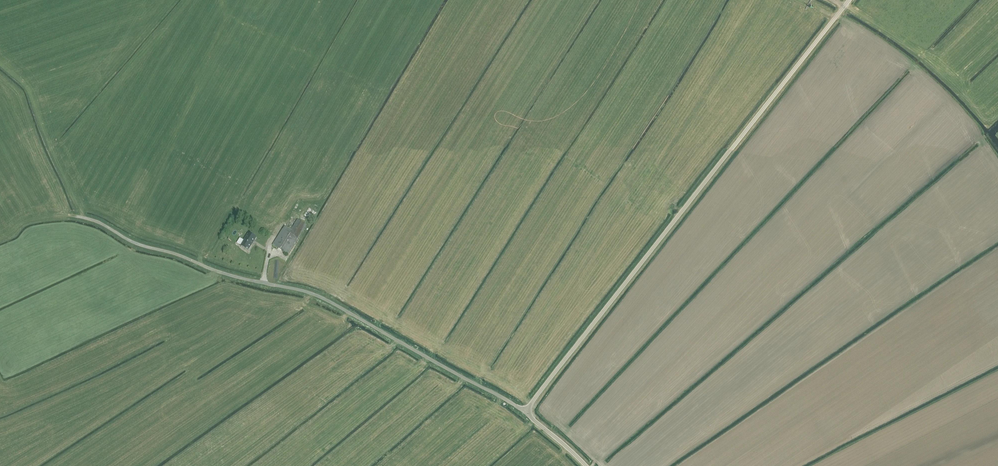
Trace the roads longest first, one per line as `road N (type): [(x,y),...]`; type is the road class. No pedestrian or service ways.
road 1 (tertiary): [(525,412),(849,0)]
road 2 (unclassified): [(525,412),(317,296),(222,273),(76,216)]

